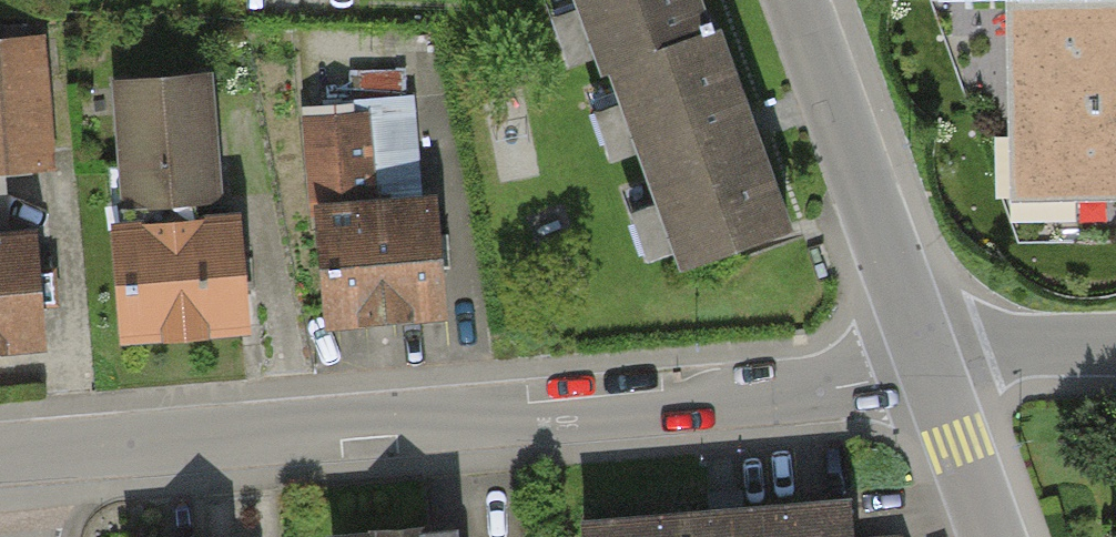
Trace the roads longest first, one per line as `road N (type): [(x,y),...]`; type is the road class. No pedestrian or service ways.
road 1 (residential): [(28,458),(808,393),(930,374)]
road 2 (residential): [(798,0),(930,374)]
road 3 (residential): [(930,374),(1027,346),(1115,345)]
road 4 (residential): [(930,374),(992,536)]

